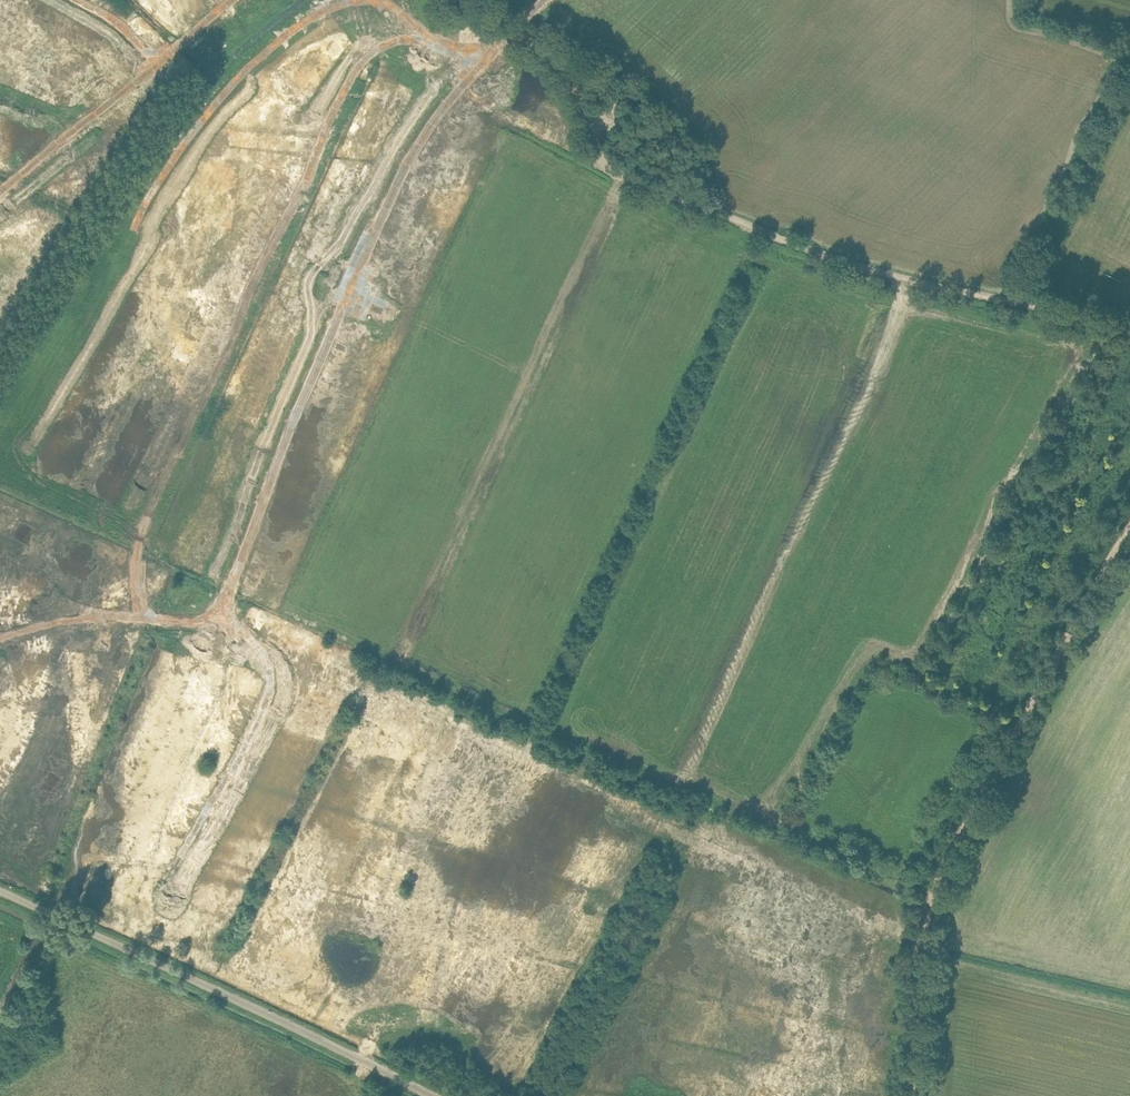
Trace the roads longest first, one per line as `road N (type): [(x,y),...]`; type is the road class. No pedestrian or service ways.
road 1 (track): [(470,0),(557,59),(604,167),(882,275),(1016,300),(1129,334)]
road 2 (track): [(910,1095),(921,913),(1014,728),(1129,530)]
road 3 (unclassified): [(429,1095),(0,889)]

